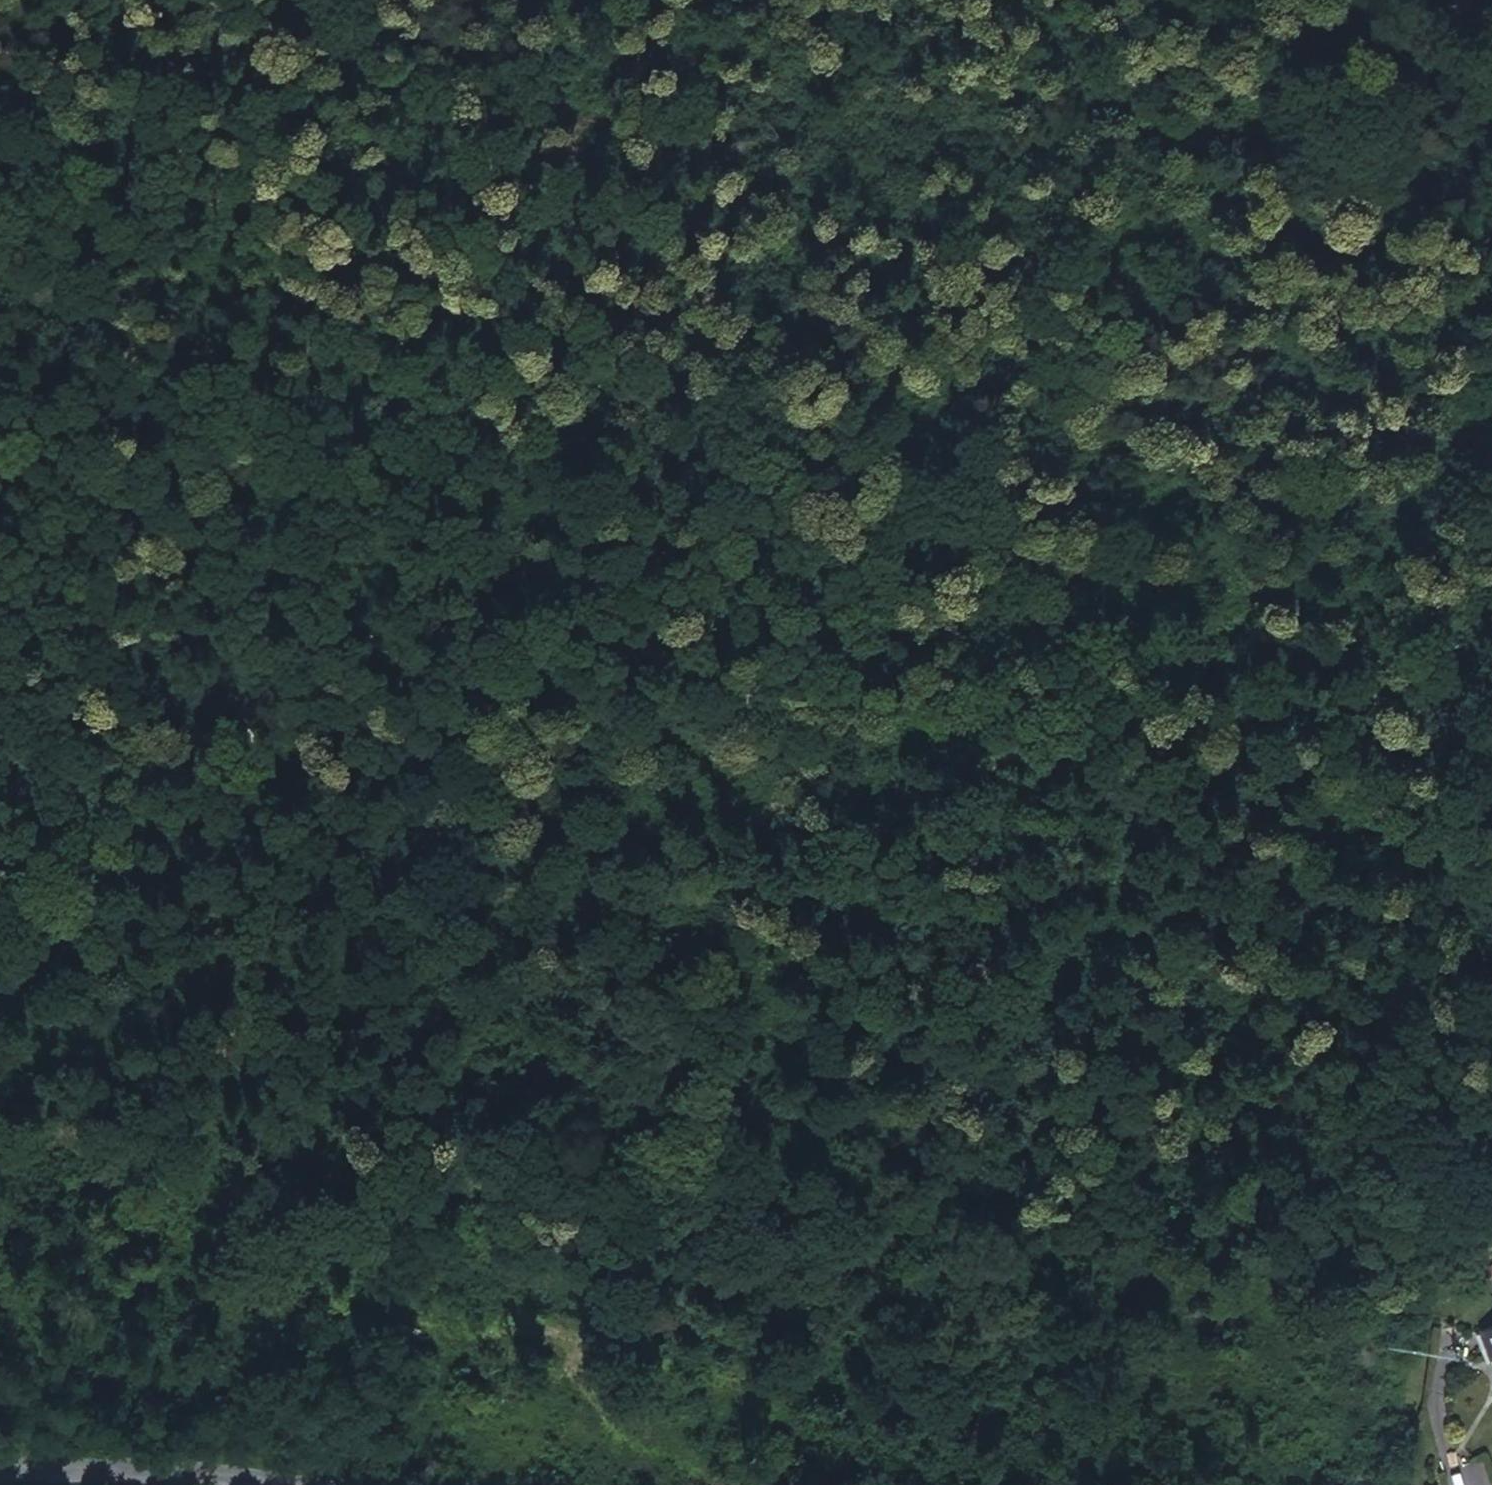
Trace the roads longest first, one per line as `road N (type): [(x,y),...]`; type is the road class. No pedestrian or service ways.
road 1 (residential): [(0,1472),(275,1484)]
road 2 (track): [(1491,167),(1457,0)]

